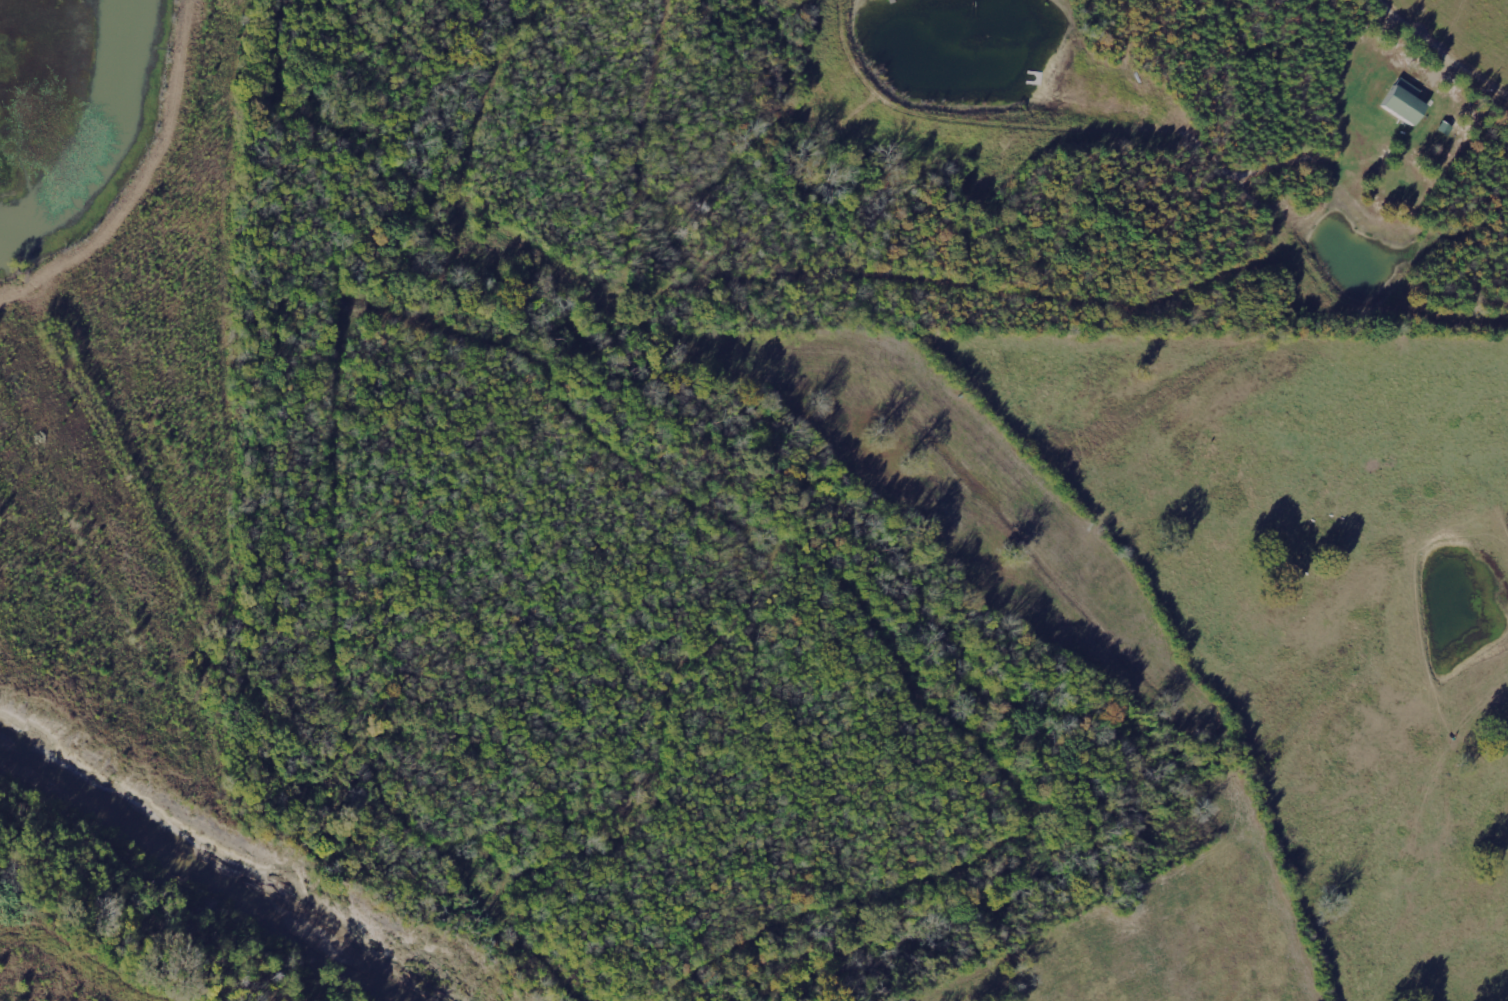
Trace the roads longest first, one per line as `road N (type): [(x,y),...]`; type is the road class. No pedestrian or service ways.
road 1 (residential): [(1362,1000),(1331,954),(1333,902),(1399,796),(1507,762)]

